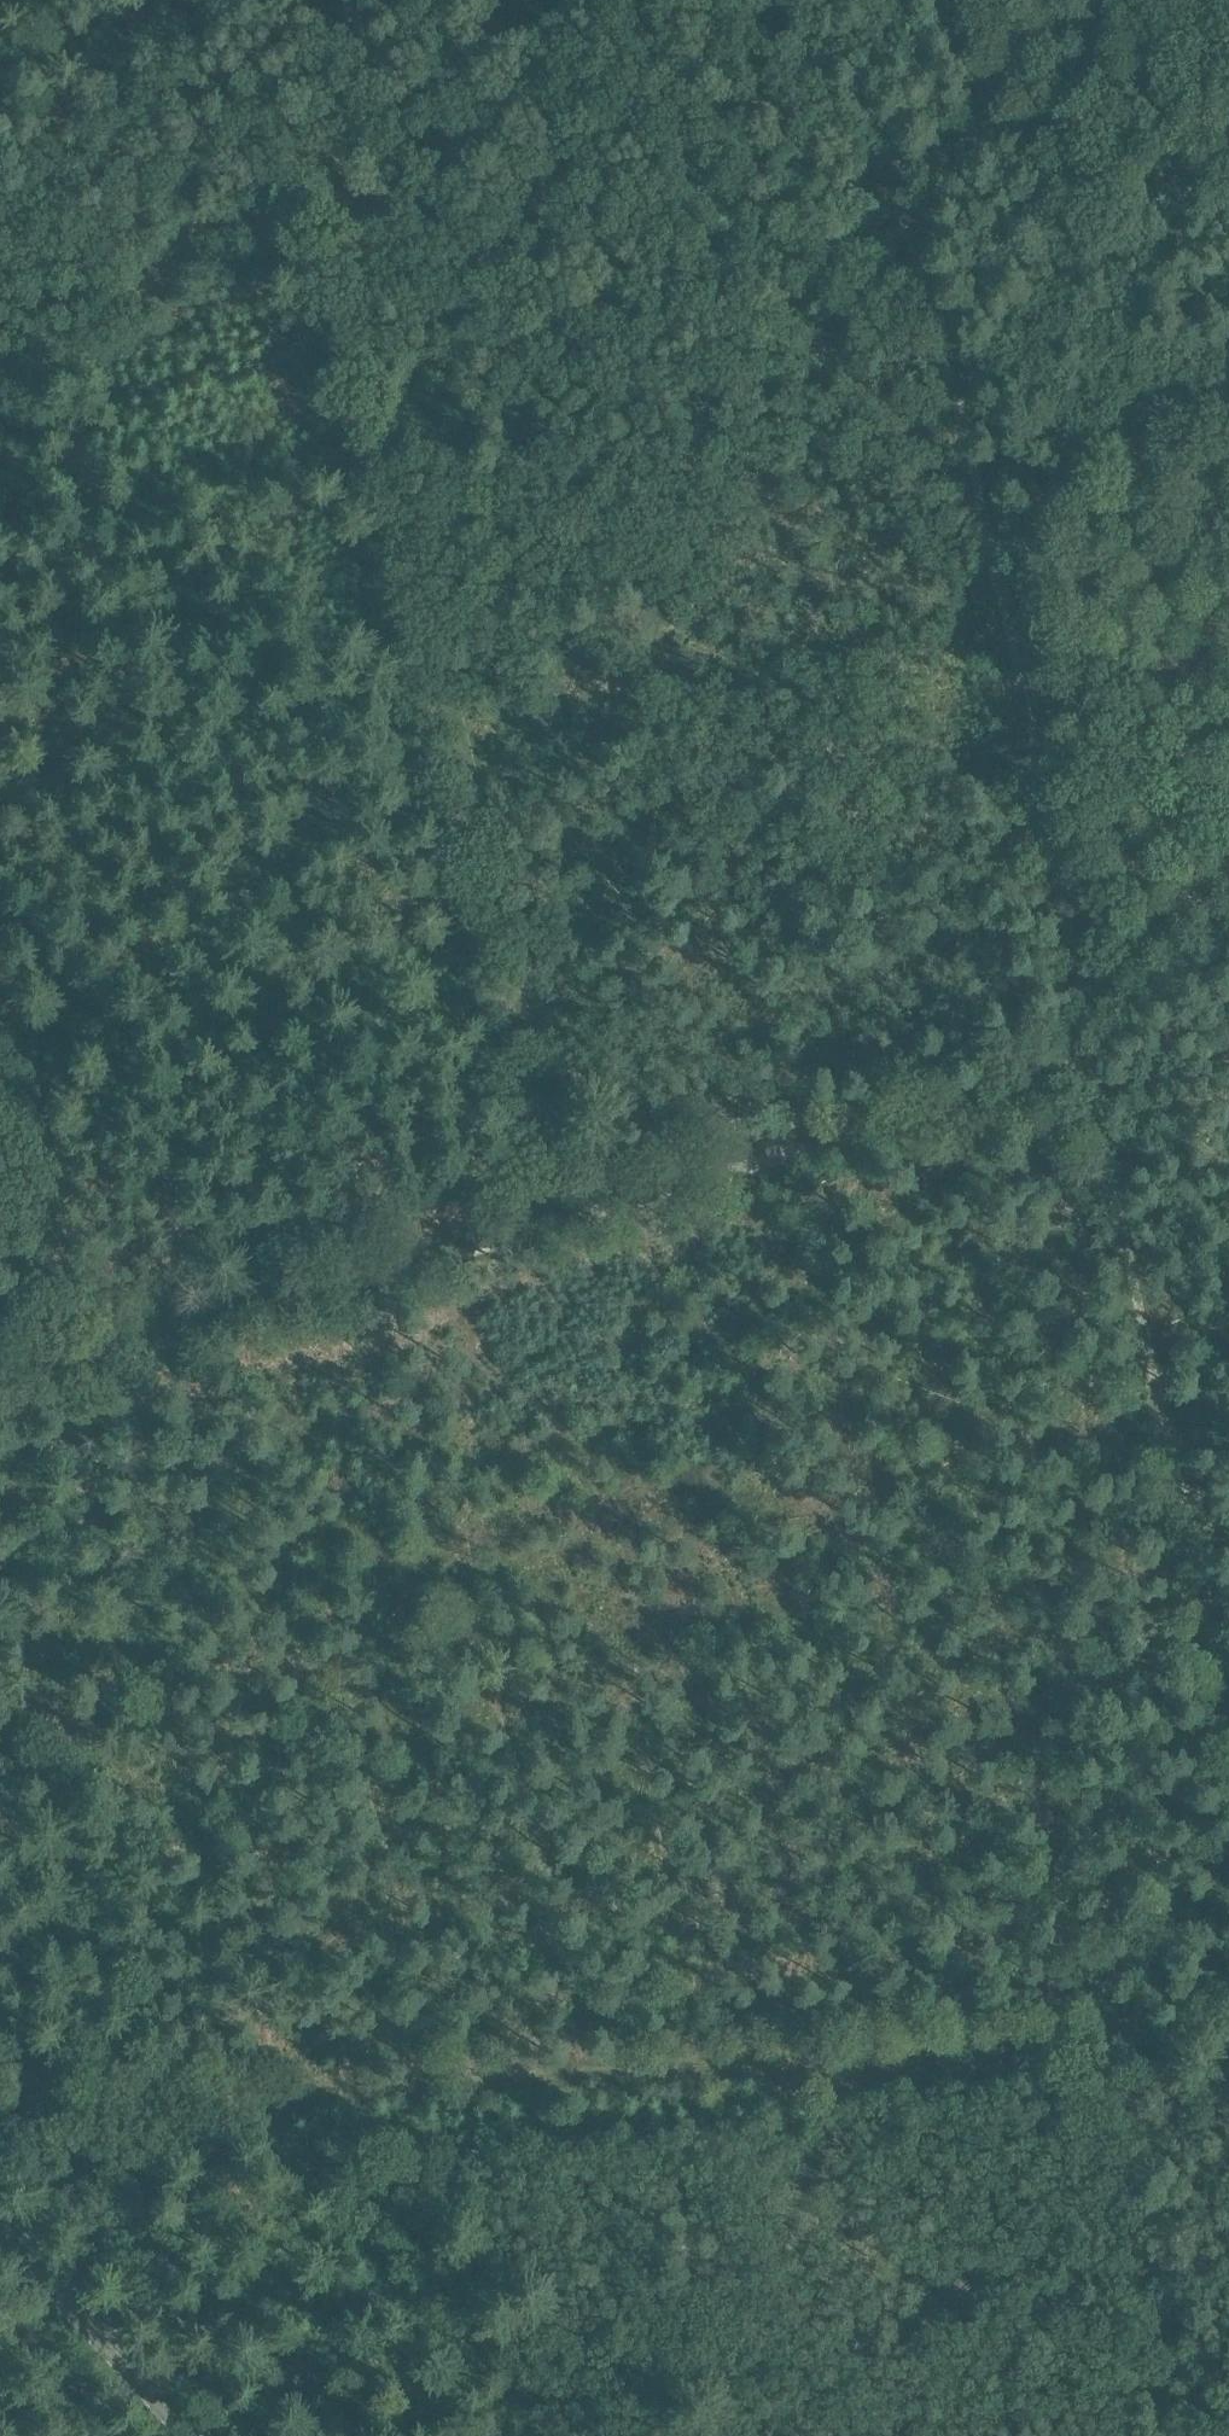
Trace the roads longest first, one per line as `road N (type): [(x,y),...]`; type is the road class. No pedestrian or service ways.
road 1 (track): [(1076,1011),(1012,1091),(0,1384)]
road 2 (track): [(328,156),(573,1219)]
road 3 (track): [(1076,1011),(995,569),(903,217),(906,163),(987,114),(993,94),(950,0)]
road 4 (track): [(1228,2006),(267,2078)]
road 5 (track): [(584,2435),(267,2078),(121,2088),(0,1916)]
road 6 (track): [(1228,1654),(1076,1011)]
road 7 (track): [(0,405),(472,50),(470,0)]
road 8 (secondary): [(192,2435),(0,2227)]
road 9 (track): [(1228,849),(1076,1011)]
road 10 (track): [(43,1372),(0,1196)]

